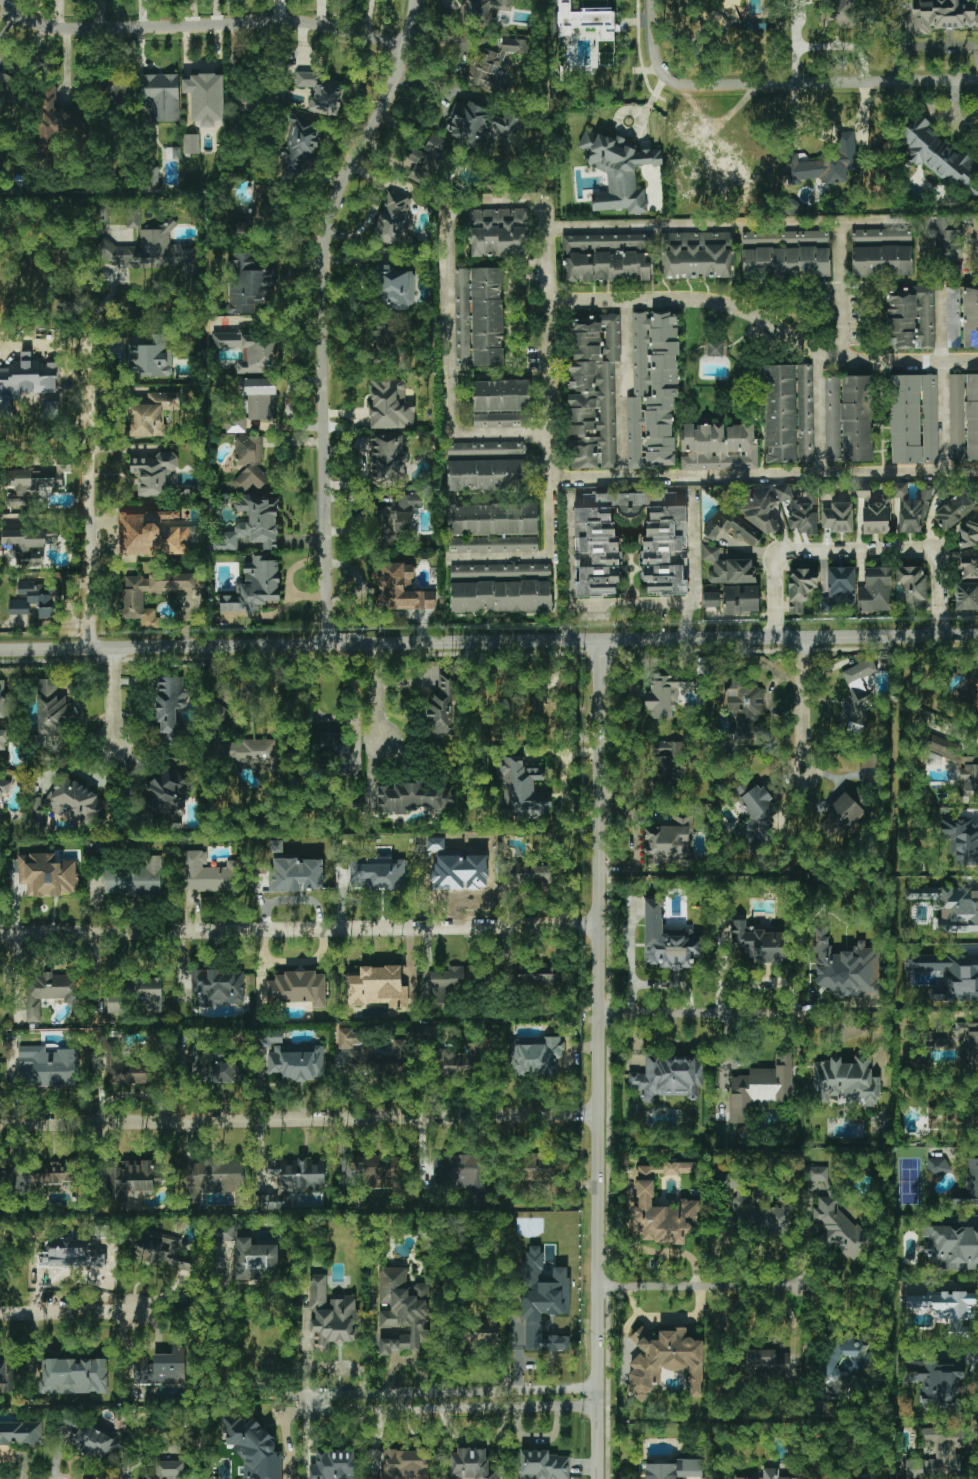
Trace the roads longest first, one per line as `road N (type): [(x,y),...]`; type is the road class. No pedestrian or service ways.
road 1 (tertiary): [(977,637),(0,650)]
road 2 (tertiary): [(599,1478),(599,642)]
road 3 (residential): [(418,0),(402,70),(350,177),(330,245),(330,646)]
road 4 (residential): [(597,1389),(289,1401),(303,1411),(598,1408)]
road 5 (residential): [(601,926),(0,935)]
road 6 (residential): [(599,1115),(0,1125)]
road 7 (residential): [(977,79),(678,81),(655,60),(654,0)]
road 8 (residential): [(407,50),(293,25),(80,31)]
road 9 (residential): [(938,637),(933,553),(795,550),(778,557),(773,574),(774,640)]
road 10 (residential): [(783,1283),(604,1285)]
road 11 (residential): [(134,1310),(0,1311)]
road 12 (residential): [(800,771),(802,640)]

